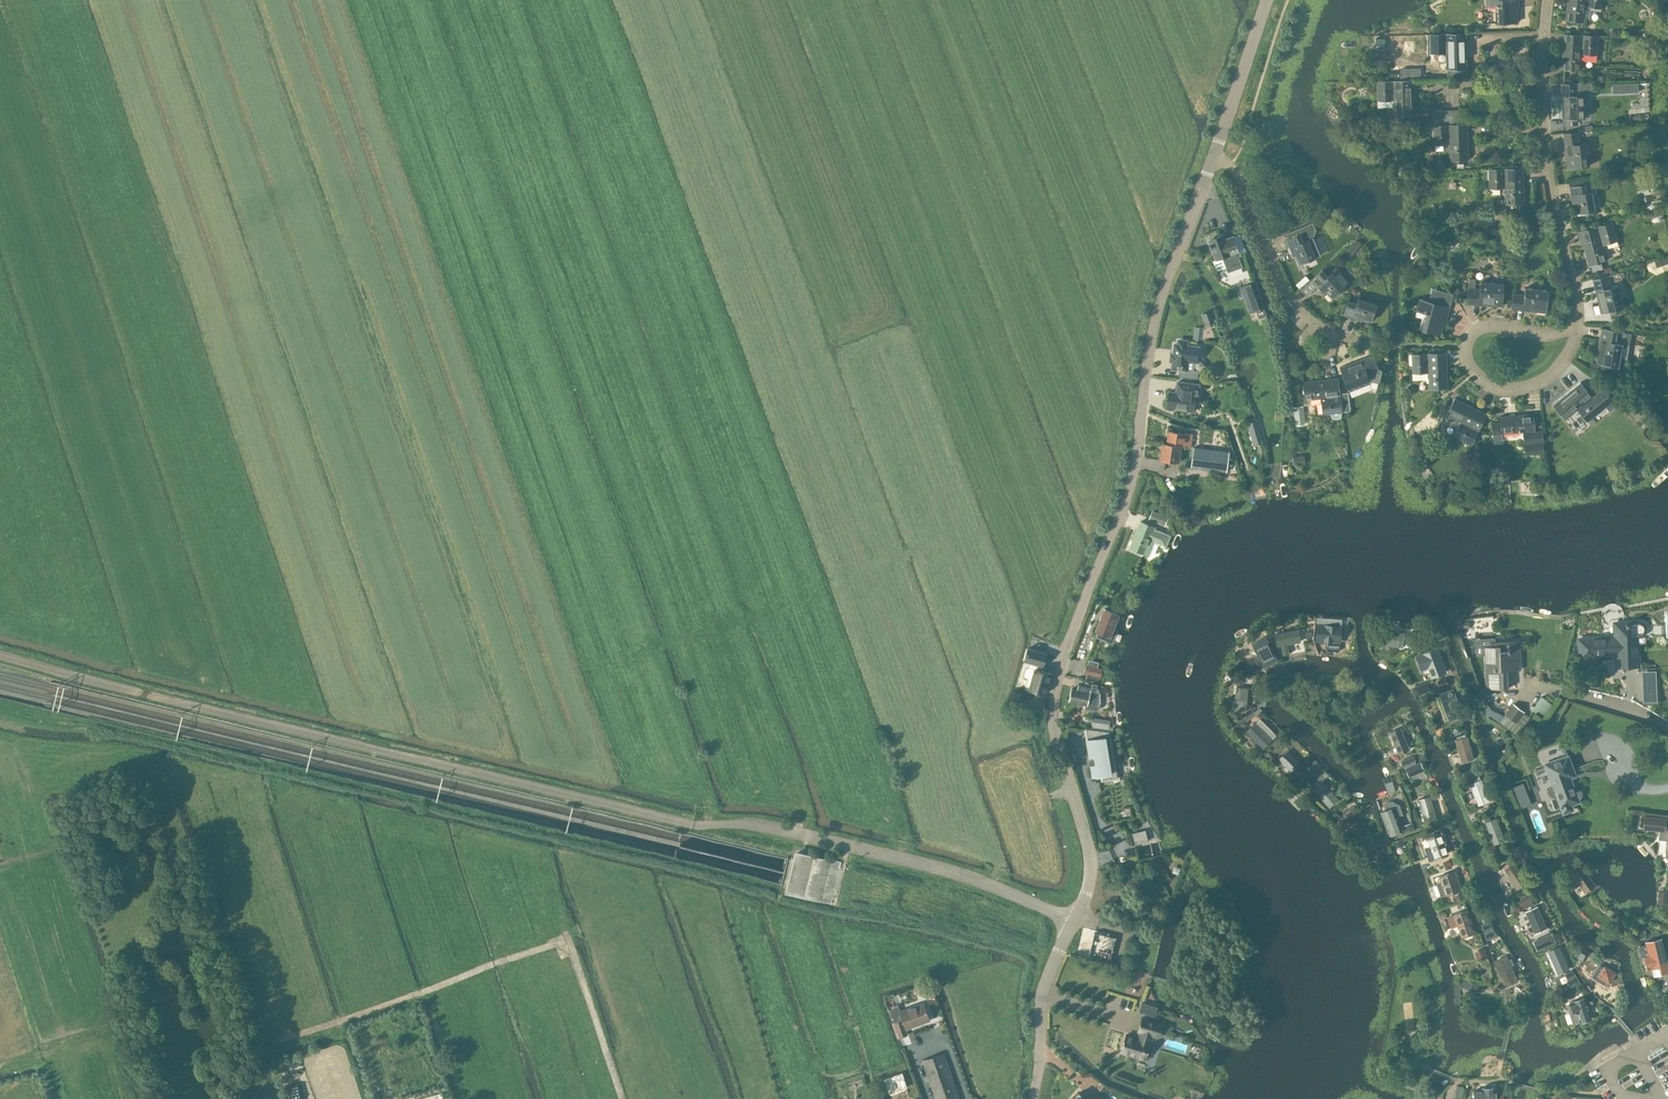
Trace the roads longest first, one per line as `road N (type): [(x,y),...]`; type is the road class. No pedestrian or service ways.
road 1 (tertiary): [(1032,1098),(1044,989),(1090,876),(1053,697),(1128,495),(1148,342),(1214,157)]
road 2 (track): [(278,1040),(568,943),(623,1098)]
road 3 (residential): [(1574,338),(1577,304),(1549,176),(1542,78),(1549,0)]
road 4 (unclassified): [(1214,157),(1235,171),(1285,290),(1310,320)]
road 5 (tertiary): [(1214,157),(1266,0)]
road 6 (unclassified): [(1464,347),(1468,369),(1494,387),(1523,387),(1560,368),(1574,338)]
road 7 (residential): [(1464,347),(1473,327),(1491,322),(1574,338)]

